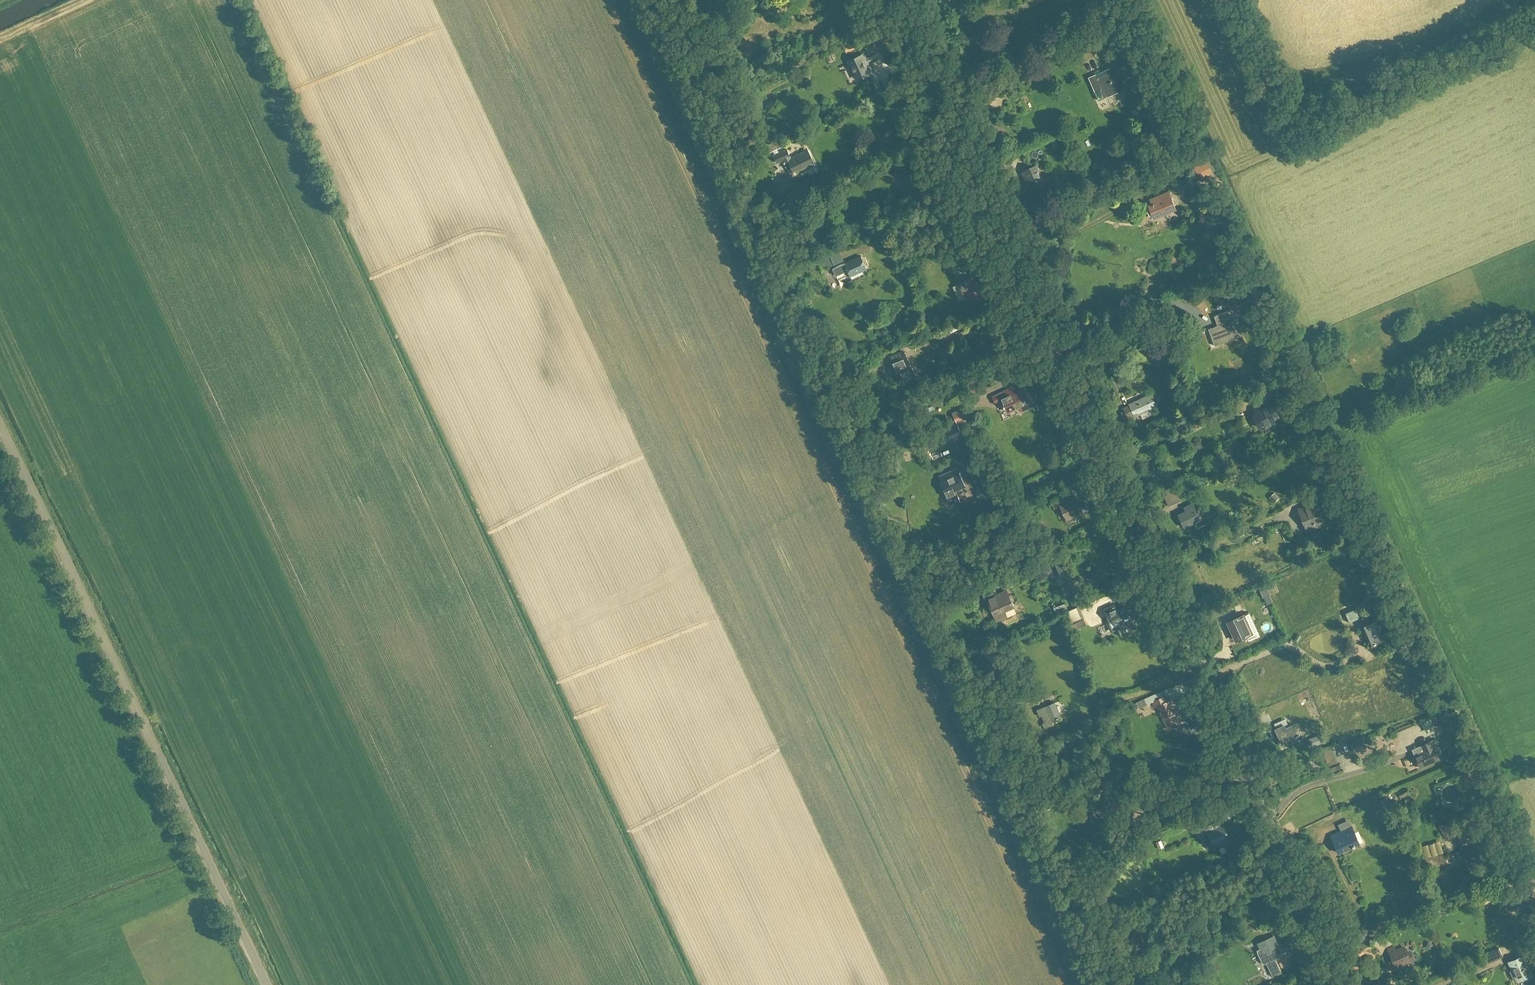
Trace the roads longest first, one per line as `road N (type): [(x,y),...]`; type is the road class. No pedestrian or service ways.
road 1 (residential): [(1342,984),(887,0)]
road 2 (unclassified): [(0,431),(267,984)]

